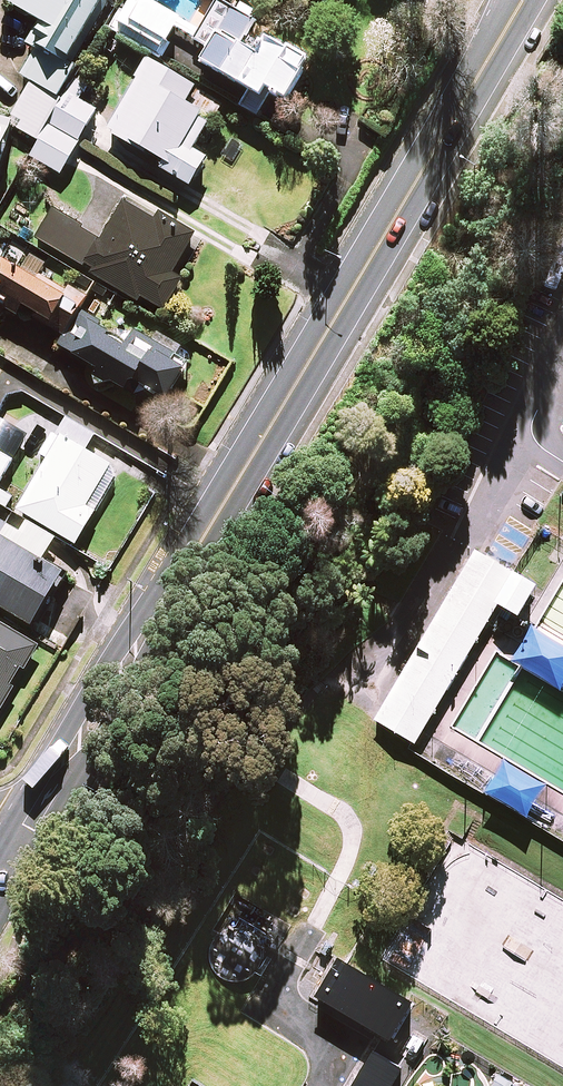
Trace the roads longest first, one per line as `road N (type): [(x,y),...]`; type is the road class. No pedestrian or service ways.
road 1 (secondary): [(523,0),(7,850)]

